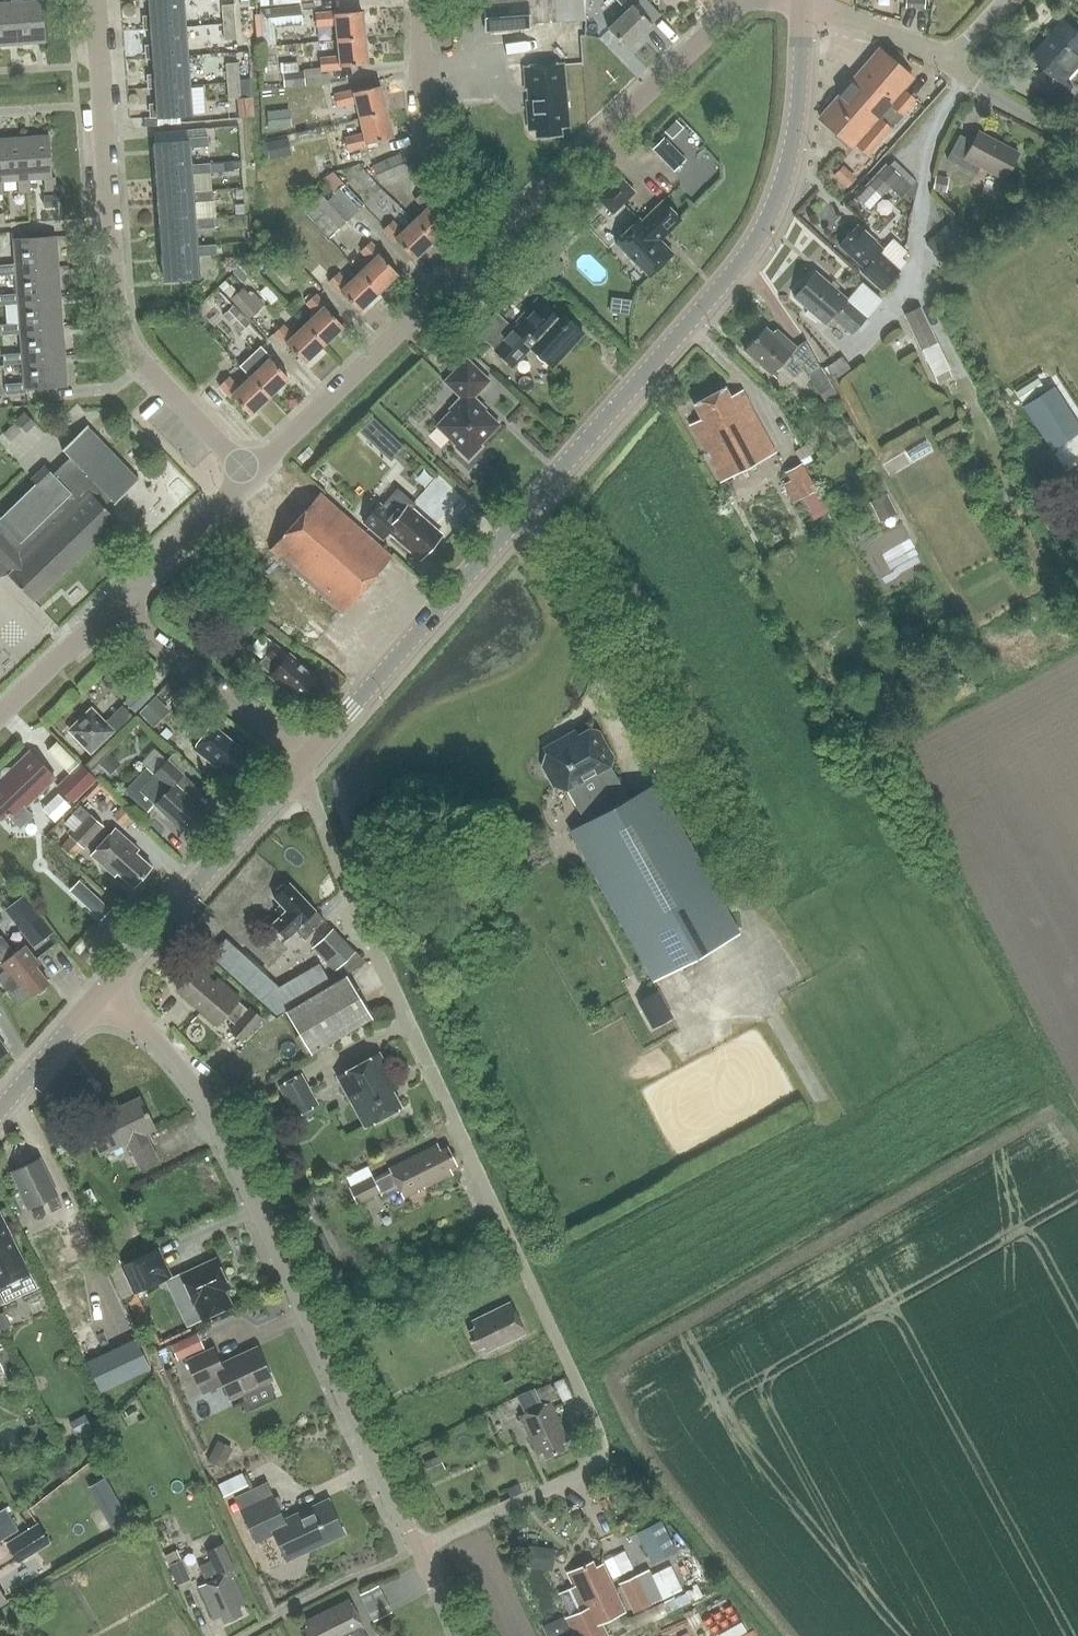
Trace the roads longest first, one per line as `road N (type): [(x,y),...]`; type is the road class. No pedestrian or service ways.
road 1 (residential): [(416,1549),(586,1473),(600,1443),(308,794),(293,778)]
road 2 (tertiary): [(308,760),(741,264),(787,179),(799,5)]
road 3 (unclassified): [(416,1549),(183,1078),(102,997)]
road 4 (unclassified): [(246,480),(139,368),(119,335),(94,0)]
road 5 (unclassified): [(799,5),(734,9),(506,230)]
road 6 (unclassified): [(506,230),(246,480)]
road 7 (tertiary): [(102,997),(293,778)]
road 8 (unclassified): [(506,230),(425,139),(417,0)]
road 9 (unclassified): [(308,760),(111,610)]
road 10 (unclassified): [(246,480),(111,610)]
road 11 (unclassified): [(944,64),(799,5)]
road 12 (unclassified): [(1077,143),(993,102),(944,64)]
road 13 (tertiary): [(0,1112),(102,997)]
road 14 (unclassified): [(111,610),(0,716)]

